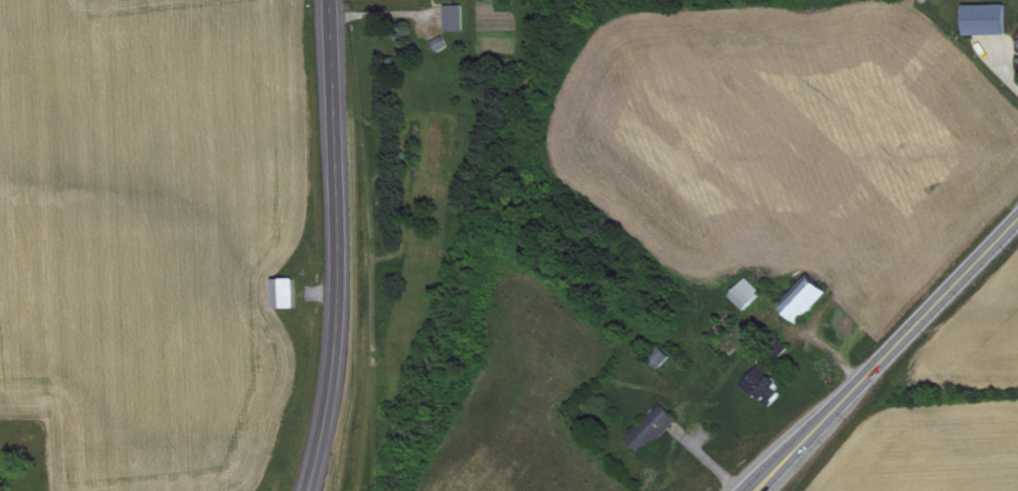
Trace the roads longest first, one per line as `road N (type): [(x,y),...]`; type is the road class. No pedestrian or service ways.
road 1 (secondary): [(307,490),(336,378),(342,273),(332,0)]
road 2 (primary): [(750,490),(1017,217)]

